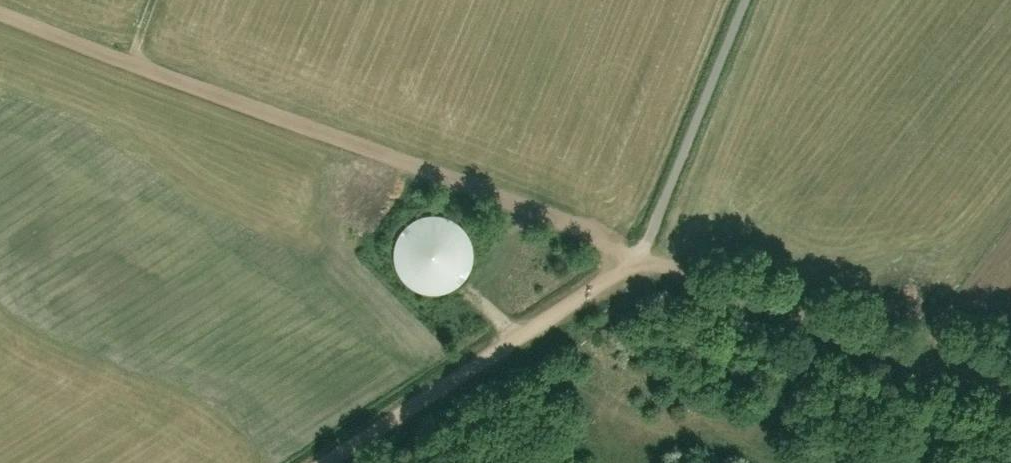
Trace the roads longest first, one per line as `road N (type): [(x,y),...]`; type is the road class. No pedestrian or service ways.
road 1 (track): [(0,14),(637,256)]
road 2 (track): [(637,256),(1010,392)]
road 3 (track): [(326,462),(637,256)]

